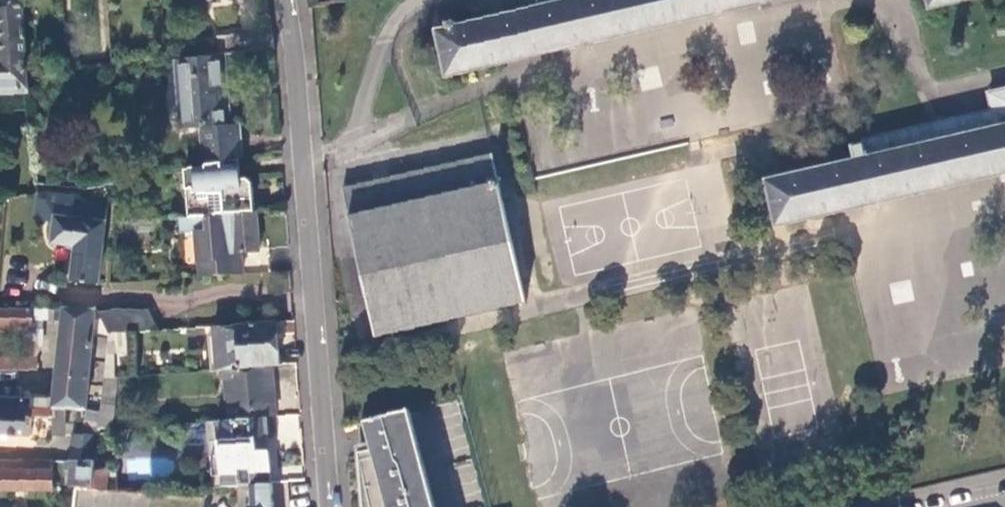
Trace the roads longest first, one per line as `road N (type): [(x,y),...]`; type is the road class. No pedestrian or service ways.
road 1 (residential): [(283,0),(307,162),(328,506)]

